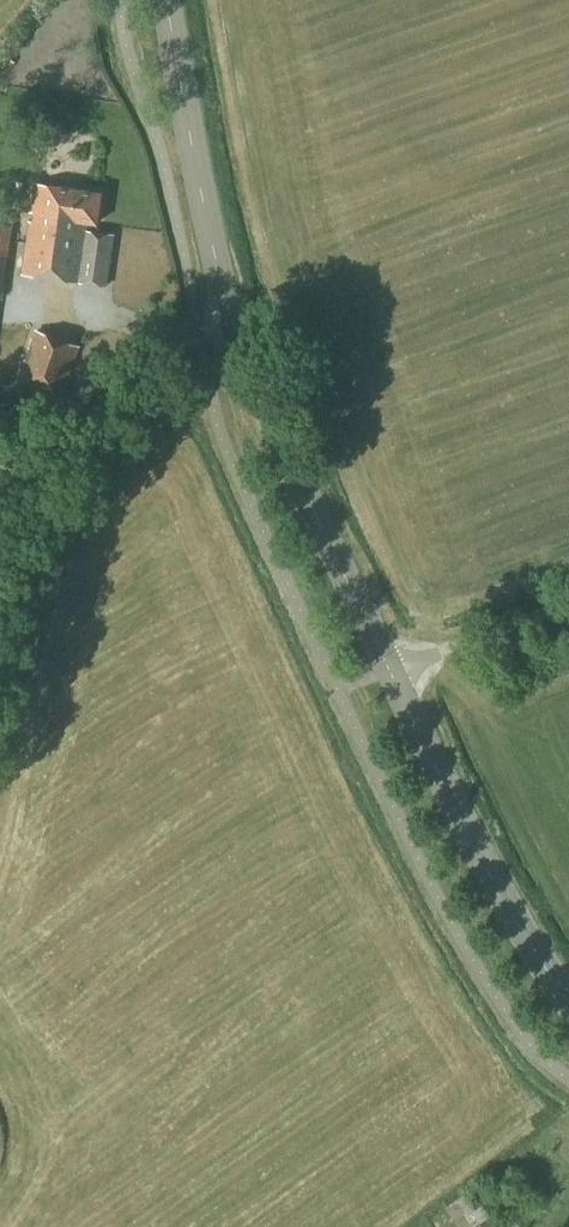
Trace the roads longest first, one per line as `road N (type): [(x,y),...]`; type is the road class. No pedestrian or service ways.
road 1 (tertiary): [(391,672),(248,366),(183,102),(166,0)]
road 2 (tertiary): [(568,1001),(510,915),(391,672)]
road 3 (track): [(43,477),(104,403),(150,362),(199,335)]
road 4 (unclassified): [(568,608),(391,672)]

